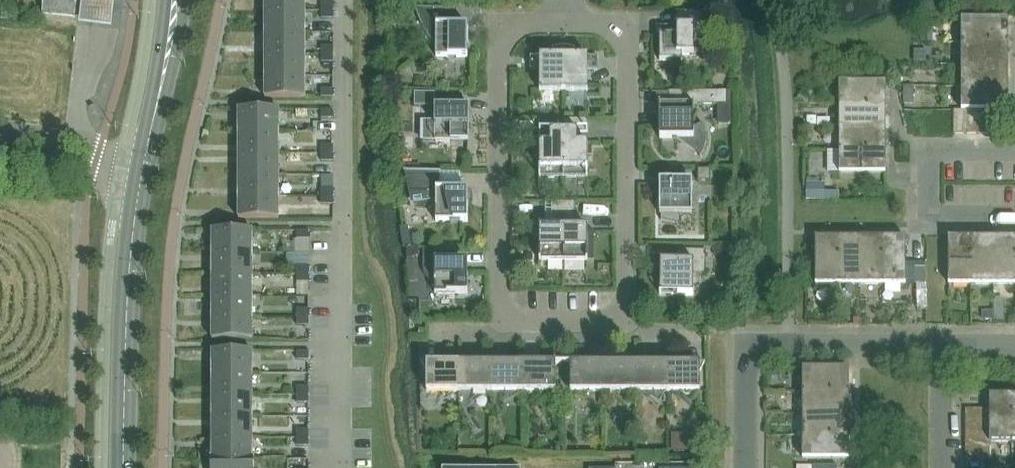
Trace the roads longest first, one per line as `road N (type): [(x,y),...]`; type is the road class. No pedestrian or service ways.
road 1 (residential): [(628,24),(626,311),(605,320),(530,321),(509,317),(500,303),(500,23)]
road 2 (primary): [(123,467),(127,299),(144,162)]
road 3 (residential): [(1014,149),(929,149),(929,215),(1014,215)]
road 4 (residential): [(745,344),(941,345)]
road 5 (primary): [(144,162),(178,0)]
road 6 (unclassified): [(0,127),(49,133),(144,162)]
road 7 (residential): [(745,344),(745,467)]
road 8 (residential): [(941,467),(941,345)]

